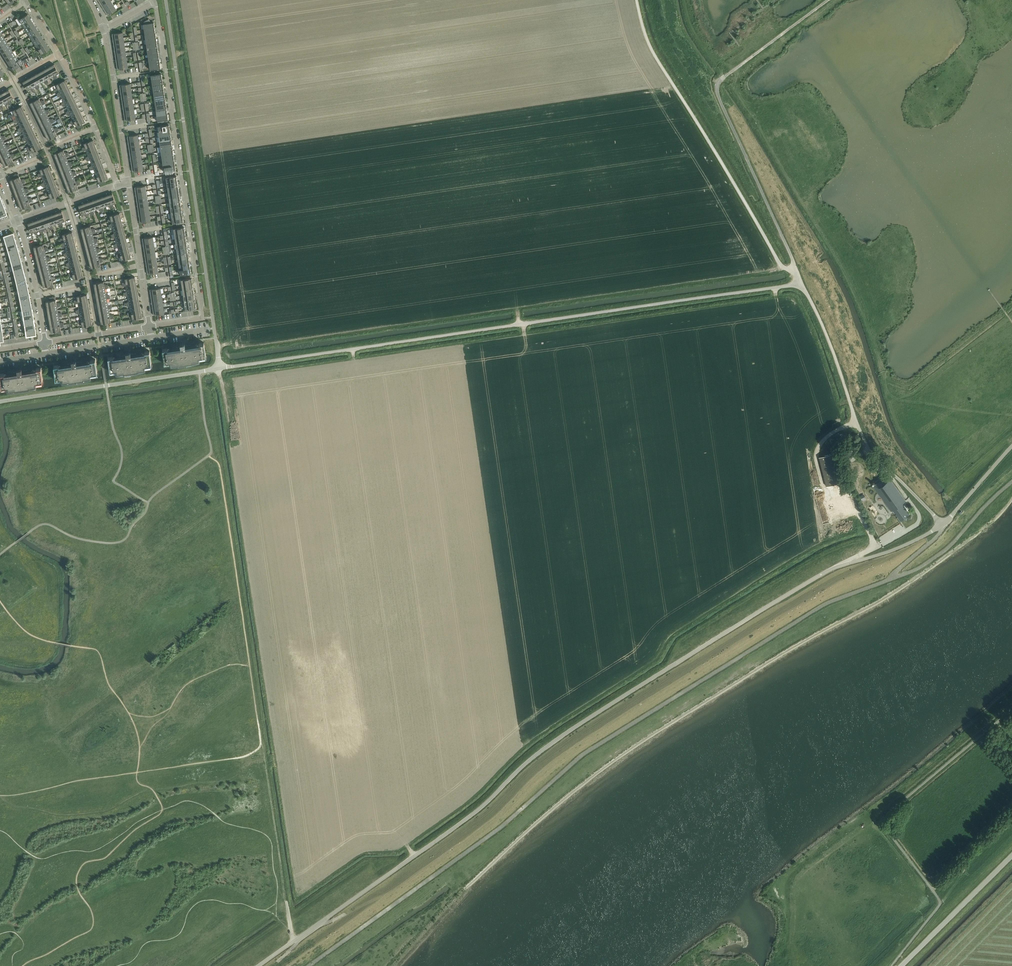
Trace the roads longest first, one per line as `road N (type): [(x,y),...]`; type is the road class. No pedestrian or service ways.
road 1 (unclassified): [(258,965),(450,831),(563,735),(834,568)]
road 2 (unclassified): [(220,368),(802,284)]
road 3 (residential): [(150,326),(203,319),(155,1)]
road 4 (unclassified): [(0,401),(220,368)]
road 5 (unclassified): [(889,471),(865,441),(802,284)]
road 6 (unclassified): [(889,471),(918,524),(834,568)]
road 7 (residential): [(127,181),(105,29)]
road 8 (unclassified): [(903,965),(1011,856)]

